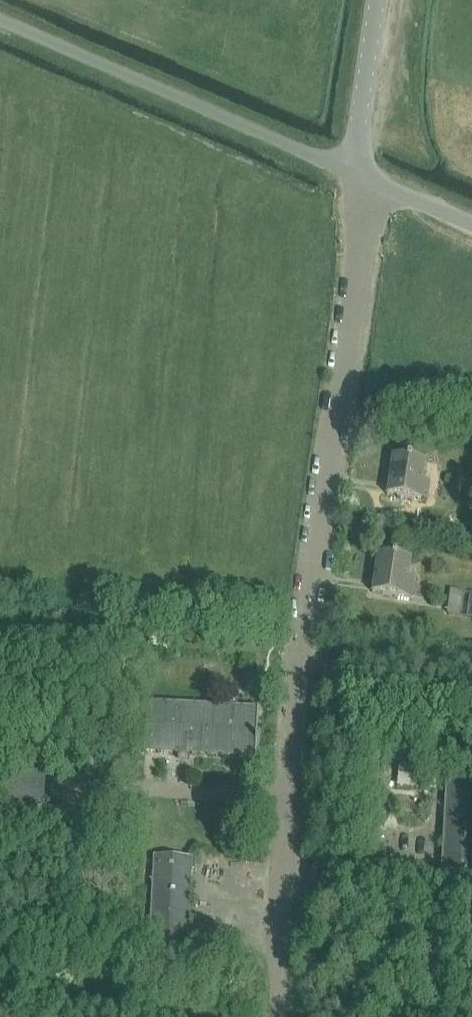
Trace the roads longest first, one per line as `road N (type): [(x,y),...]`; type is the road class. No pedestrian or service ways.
road 1 (unclassified): [(363,179),(353,314),(305,607)]
road 2 (unclassified): [(0,23),(354,175)]
road 3 (track): [(282,873),(471,893)]
road 4 (unclassified): [(354,175),(380,0)]

